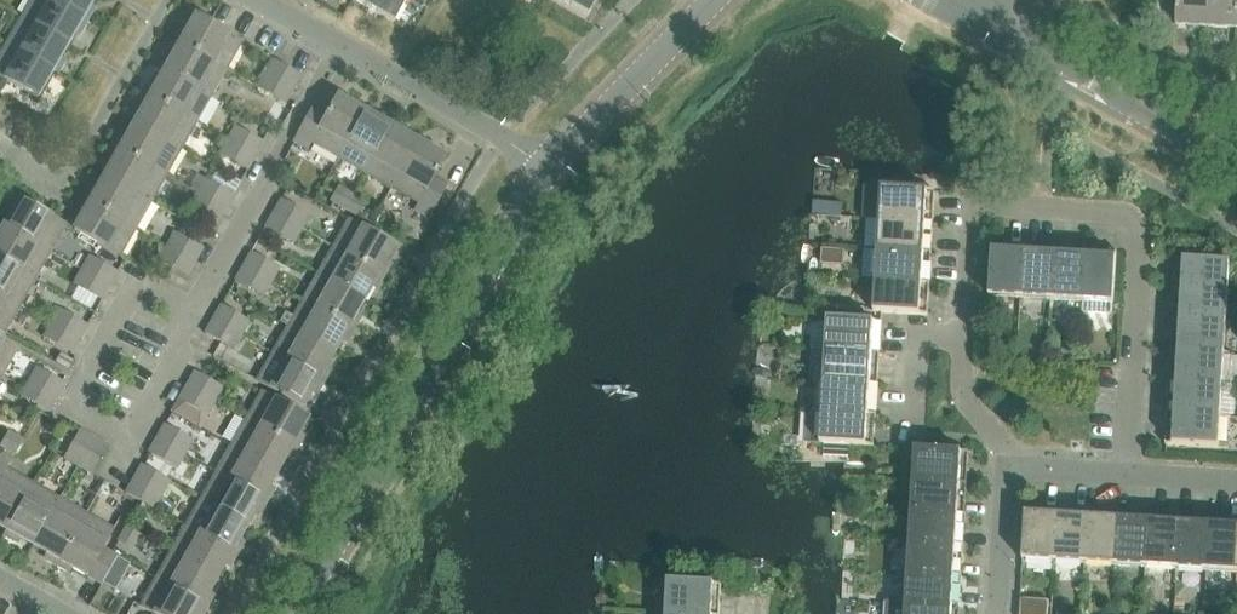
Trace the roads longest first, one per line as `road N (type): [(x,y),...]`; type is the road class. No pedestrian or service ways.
road 1 (residential): [(964,335),(970,211),(1137,220),(1126,475)]
road 2 (residential): [(296,613),(546,171)]
road 3 (residential): [(187,310),(328,45)]
road 4 (residential): [(187,310),(137,279),(72,405),(125,435)]
road 5 (residential): [(1236,153),(1007,33)]
road 6 (residential): [(546,171),(328,45)]
road 7 (residential): [(546,171),(708,0)]
road 8 (residential): [(1006,469),(1000,440),(966,392),(964,335)]
road 9 (residential): [(1006,469),(998,613)]
road 10 (residential): [(125,435),(187,310)]
road 11 (residential): [(912,417),(915,334),(964,335)]
road 12 (residential): [(1126,475),(1006,469)]

